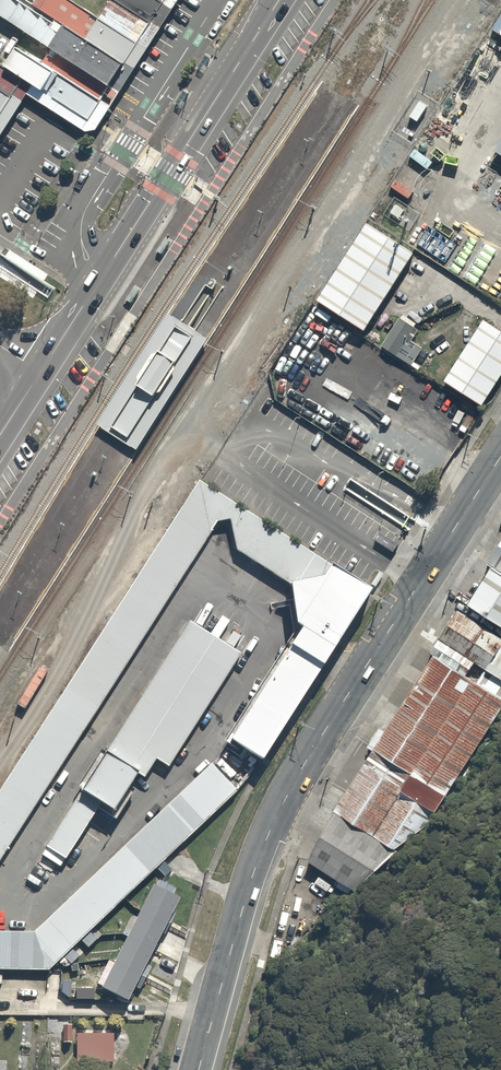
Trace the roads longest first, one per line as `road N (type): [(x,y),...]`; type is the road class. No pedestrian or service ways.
road 1 (tertiary): [(199,1069),(270,828),(500,456)]
road 2 (secondary): [(41,372),(280,0)]

